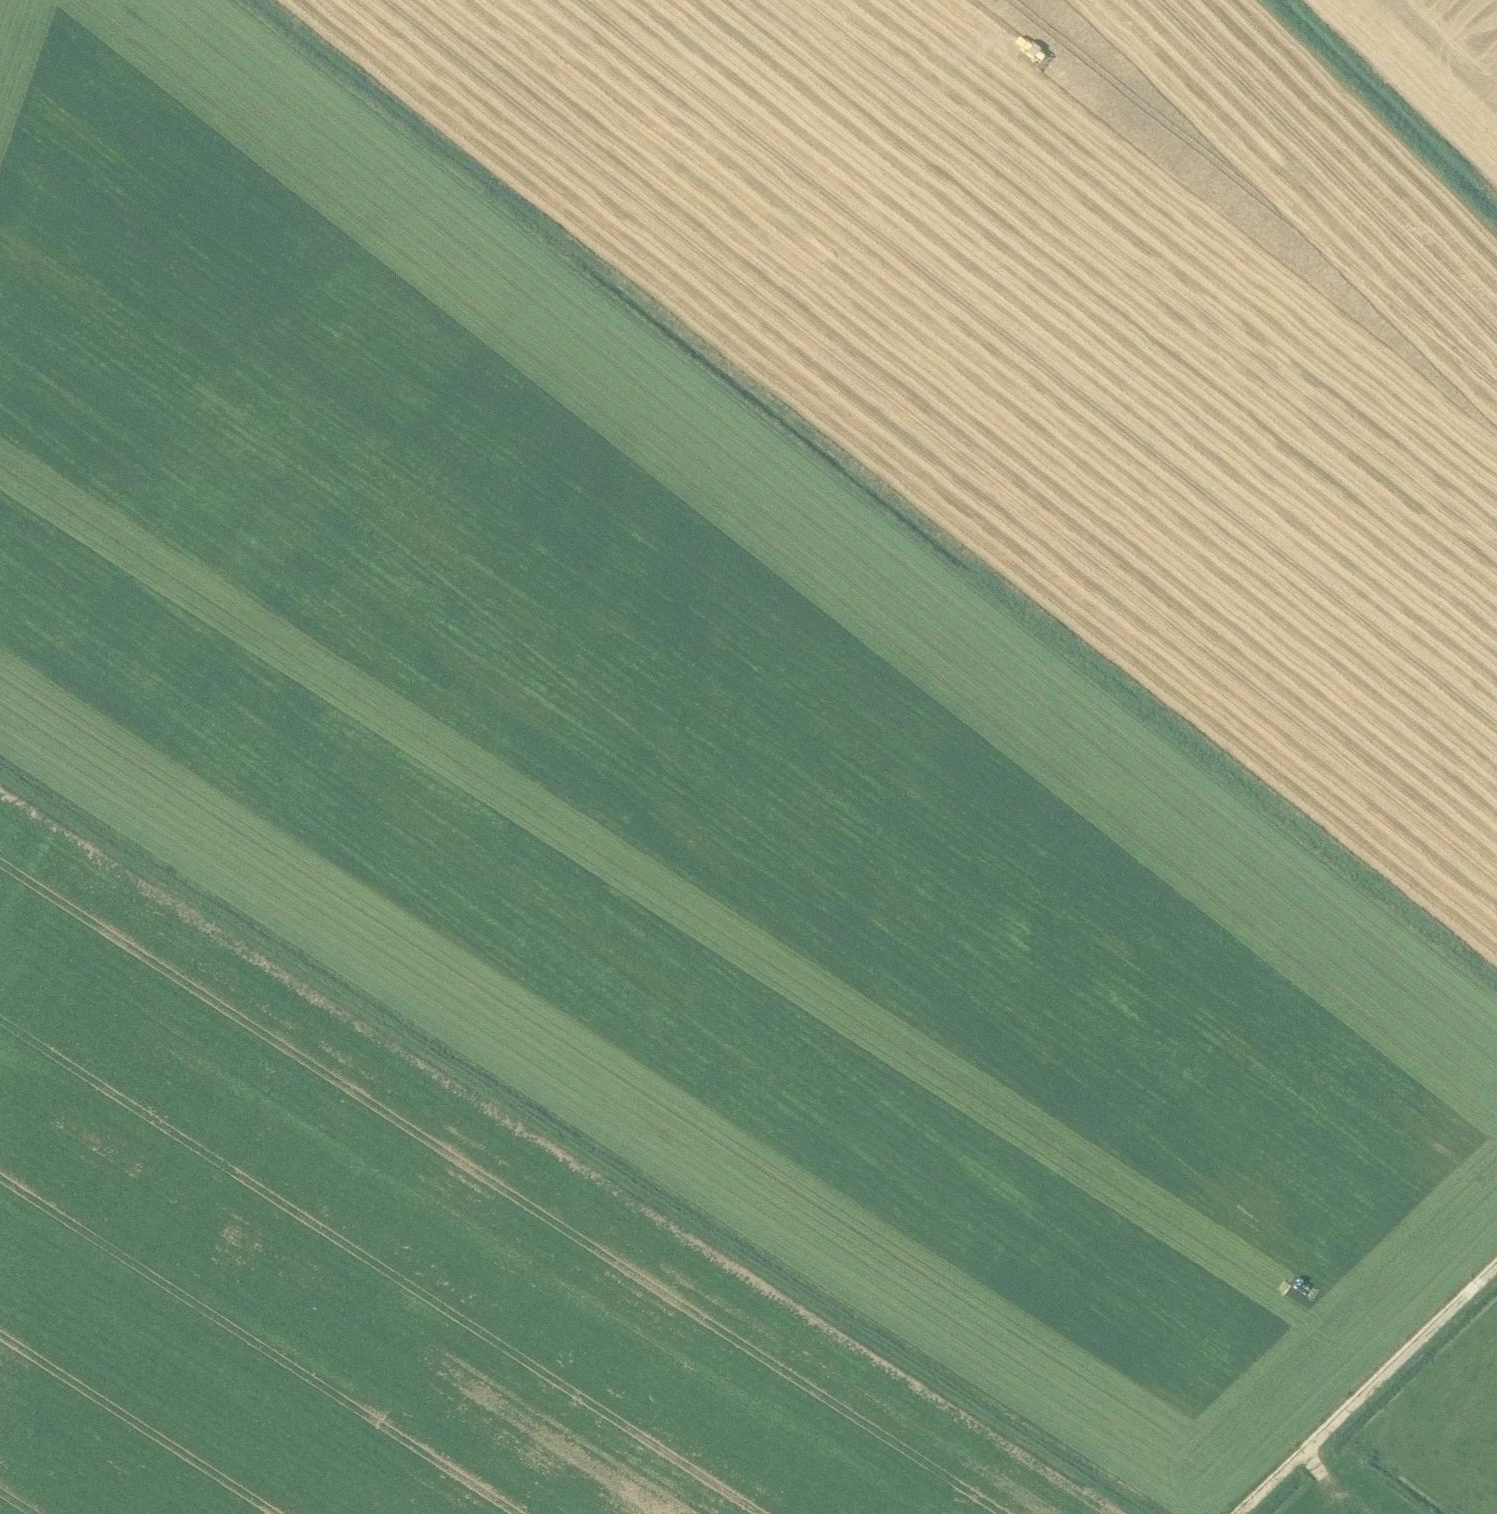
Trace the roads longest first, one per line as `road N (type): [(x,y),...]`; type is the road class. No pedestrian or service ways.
road 1 (track): [(1239,1513),(1496,1268)]

